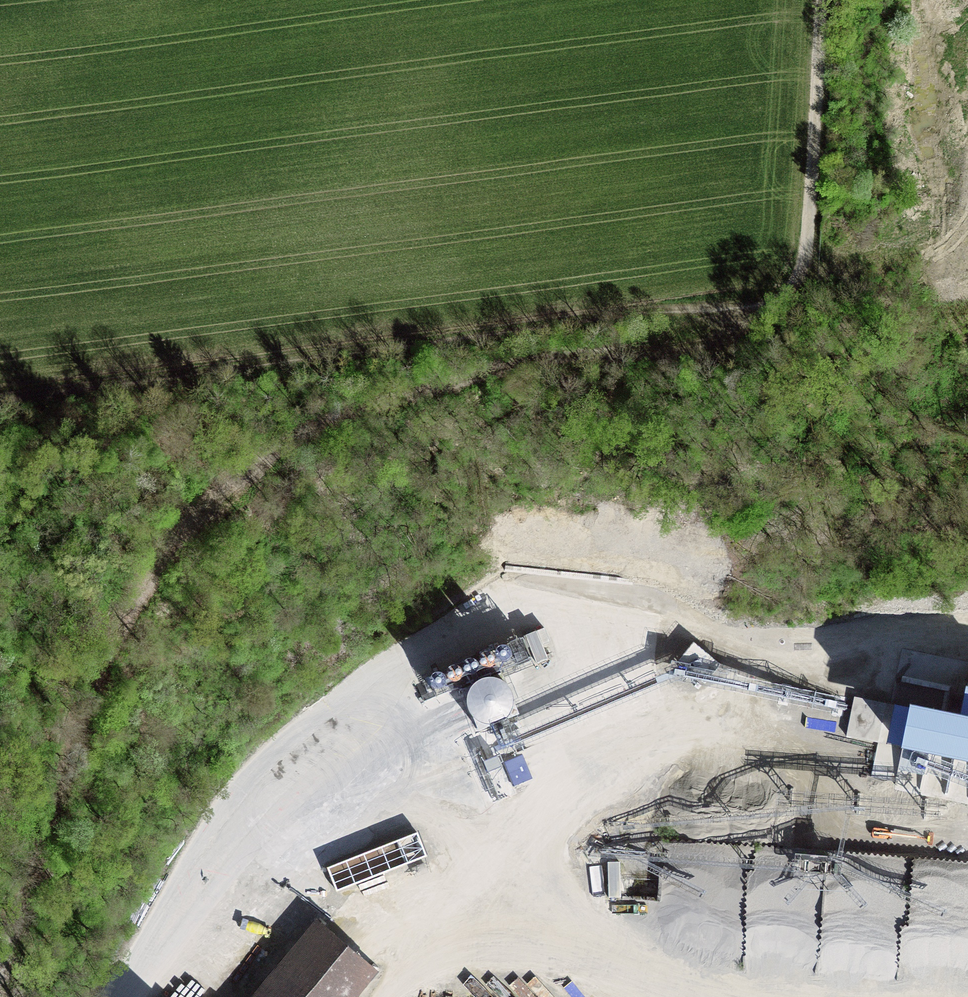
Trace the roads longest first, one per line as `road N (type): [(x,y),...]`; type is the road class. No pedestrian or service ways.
road 1 (track): [(967,309),(706,341),(562,348),(366,409),(268,458),(184,540),(116,638),(81,717),(0,974)]
road 2 (track): [(967,646),(720,675),(620,703),(372,707),(290,741),(213,822),(106,996)]
road 3 (track): [(824,0),(811,199),(787,295),(378,357)]
road 4 (track): [(0,405),(248,380),(378,357)]
road 5 (track): [(386,996),(398,973),(484,950),(735,996)]

